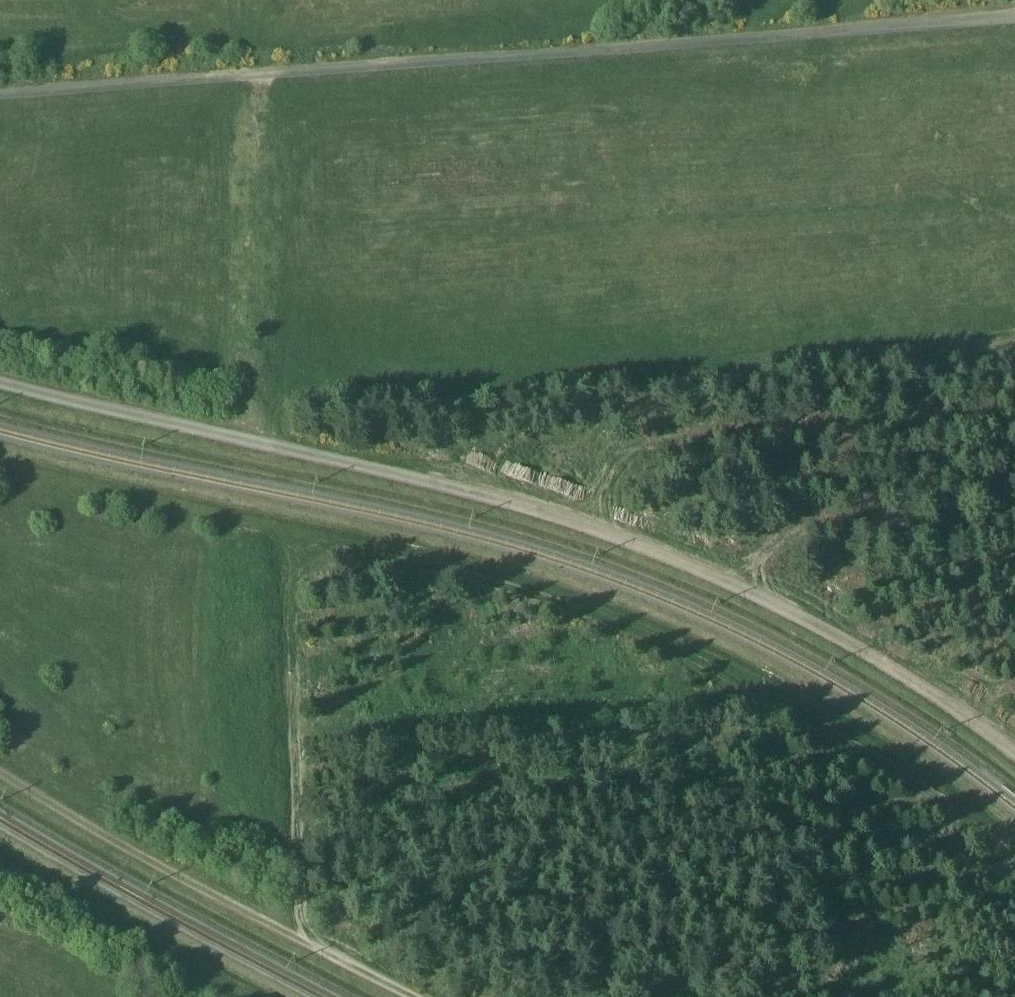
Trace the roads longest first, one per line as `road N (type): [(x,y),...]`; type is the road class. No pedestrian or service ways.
road 1 (track): [(414,996),(74,820),(0,771)]

